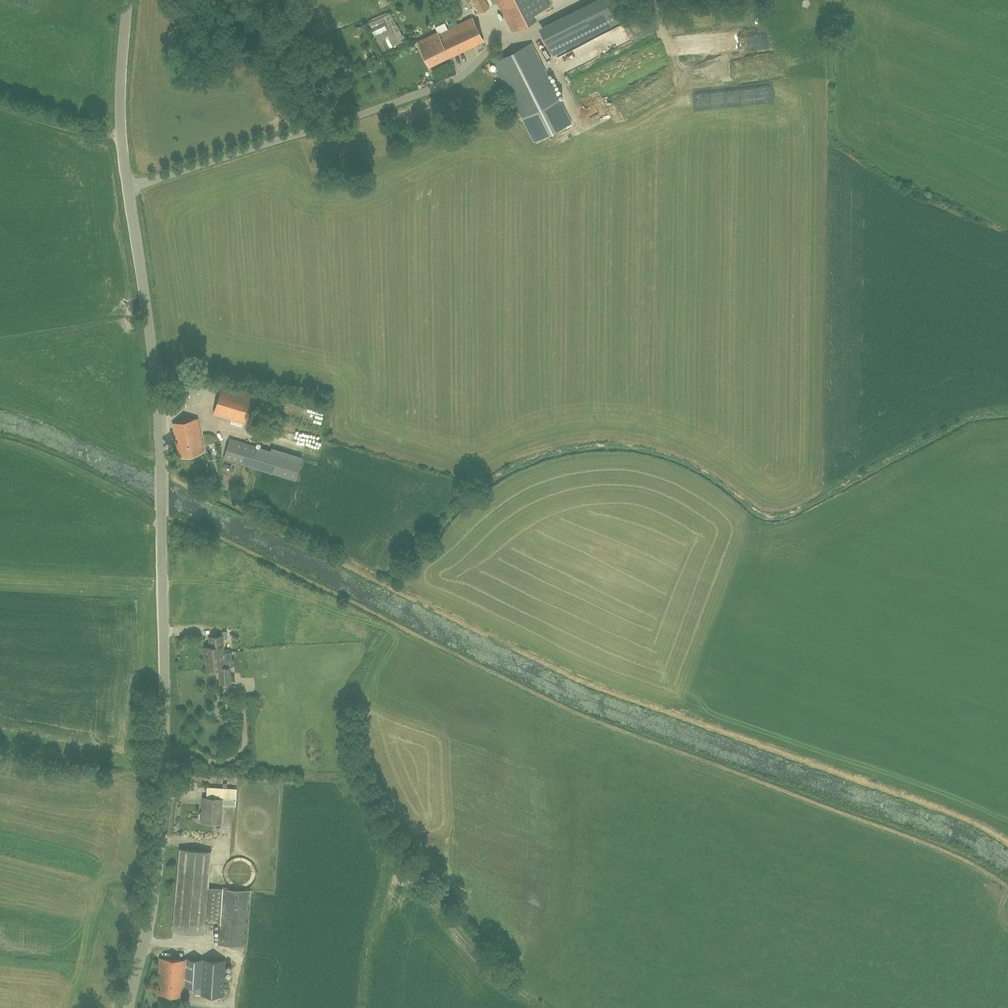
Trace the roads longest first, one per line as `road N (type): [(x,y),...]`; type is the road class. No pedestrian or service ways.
road 1 (track): [(1007,843),(967,818),(591,685),(173,471),(0,403)]
road 2 (unclassified): [(130,1007),(161,838),(165,750),(163,470),(120,95),(130,0)]
road 3 (track): [(0,108),(122,137)]

